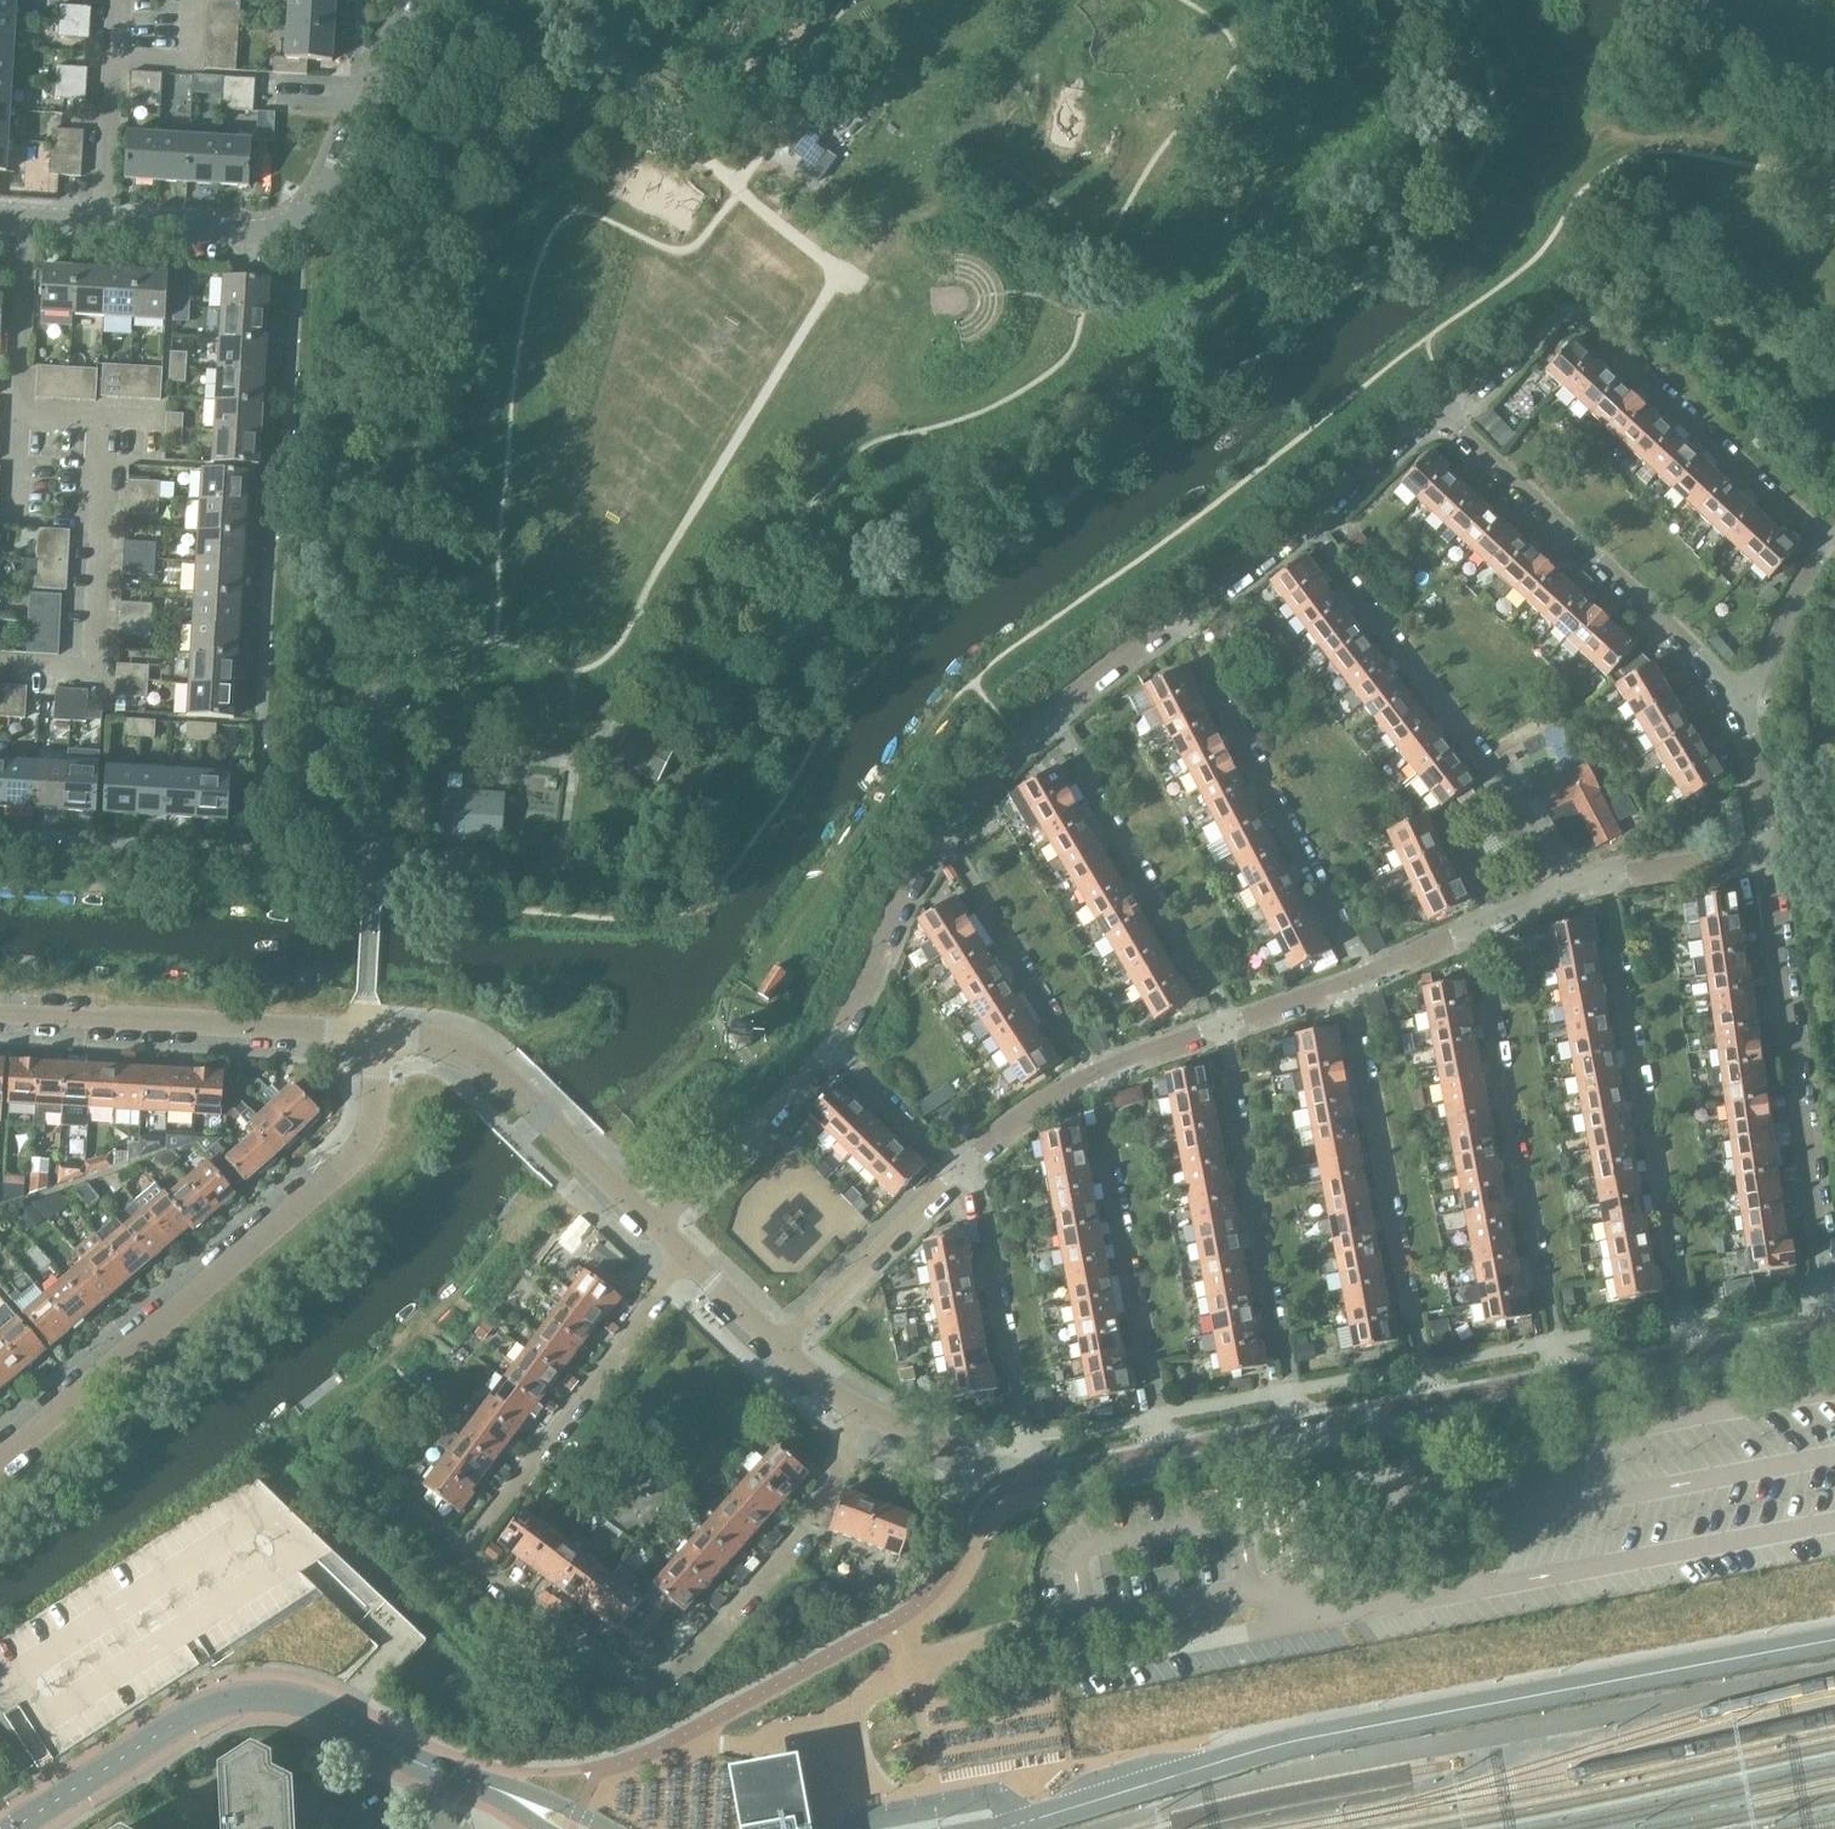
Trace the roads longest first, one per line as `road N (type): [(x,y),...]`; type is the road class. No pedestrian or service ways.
road 1 (unclassified): [(367,1034),(411,288),(467,142),(526,58),(576,7)]
road 2 (residential): [(864,1417),(809,1523),(670,1679),(645,1685),(472,1558),(470,1537),(686,1258)]
road 3 (tertiary): [(1024,1824),(1295,1743),(1834,1641)]
road 4 (residential): [(1738,712),(1826,543),(1568,313),(1435,423)]
road 5 (tertiary): [(16,1828),(186,1718),(258,1695),(315,1705),(416,1764),(576,1828)]
road 6 (residential): [(0,1451),(348,1156),(366,1120),(367,1034)]
road 7 (residential): [(423,0),(321,200),(297,223),(280,231),(191,230),(0,218)]
road 8 (residential): [(1602,875),(1692,1355)]
road 9 (residential): [(1760,854),(1830,1329)]
road 10 (residential): [(1473,929),(1561,1379)]
road 11 (residential): [(1565,884),(1307,524)]
road 12 (residential): [(1344,980),(1421,1405)]
road 13 (residential): [(1738,712),(1435,423)]
road 14 (residential): [(1221,1020),(1298,1428)]
road 15 (residential): [(1362,974),(1174,624)]
road 16 (residential): [(1089,1073),(1166,1452)]
road 17 (residential): [(664,1238),(475,1055),(446,1039),(367,1034)]
road 18 (residential): [(367,1034),(0,1012)]
road 19 (residential): [(1221,1020),(1049,717)]
road 20 (residential): [(975,1153),(1033,1477)]
road 21 (residential): [(1089,1073),(939,840)]
road 22 (residential): [(836,1053),(664,1238)]
road 23 (residential): [(782,1349),(956,1169)]
road 24 (residential): [(939,840),(836,1053)]
road 25 (unclassified): [(1024,1824),(1001,1800),(862,1828)]
road 26 (residential): [(956,1169),(836,1053)]
road 27 (residential): [(1307,524),(1174,624)]
road 28 (residential): [(1049,717),(939,840)]
road 29 (residential): [(1435,423),(1307,524)]
road 30 (residential): [(1602,875),(1760,854)]
road 31 (residential): [(1174,624),(1049,717)]
road 32 (residential): [(1001,1486),(864,1417)]
road 33 (residential): [(1760,854),(1738,712)]
road 34 (residential): [(1421,1405),(1561,1379)]
road 35 (residential): [(1089,1073),(1221,1020)]
road 36 (residential): [(1692,1355),(1830,1329)]
road 37 (residential): [(975,1153),(1089,1073)]
road 38 (residential): [(1033,1477),(1166,1452)]
road 39 (residential): [(1166,1452),(1298,1428)]
road 40 (residential): [(1561,1379),(1692,1355)]
road 41 (residential): [(782,1349),(686,1258)]
road 42 (residential): [(1221,1020),(1344,980)]
road 43 (residential): [(1298,1428),(1421,1405)]

